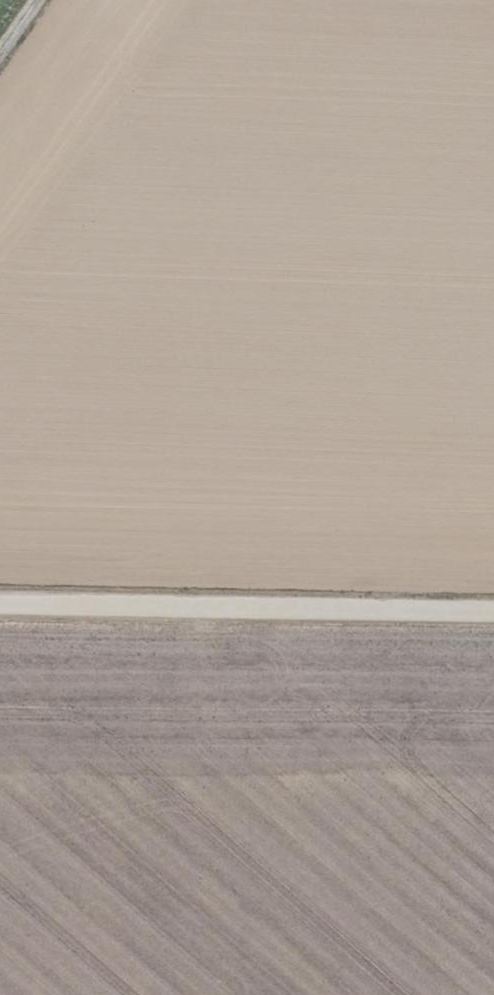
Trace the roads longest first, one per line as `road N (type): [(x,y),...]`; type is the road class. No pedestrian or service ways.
road 1 (track): [(0,605),(493,612)]

